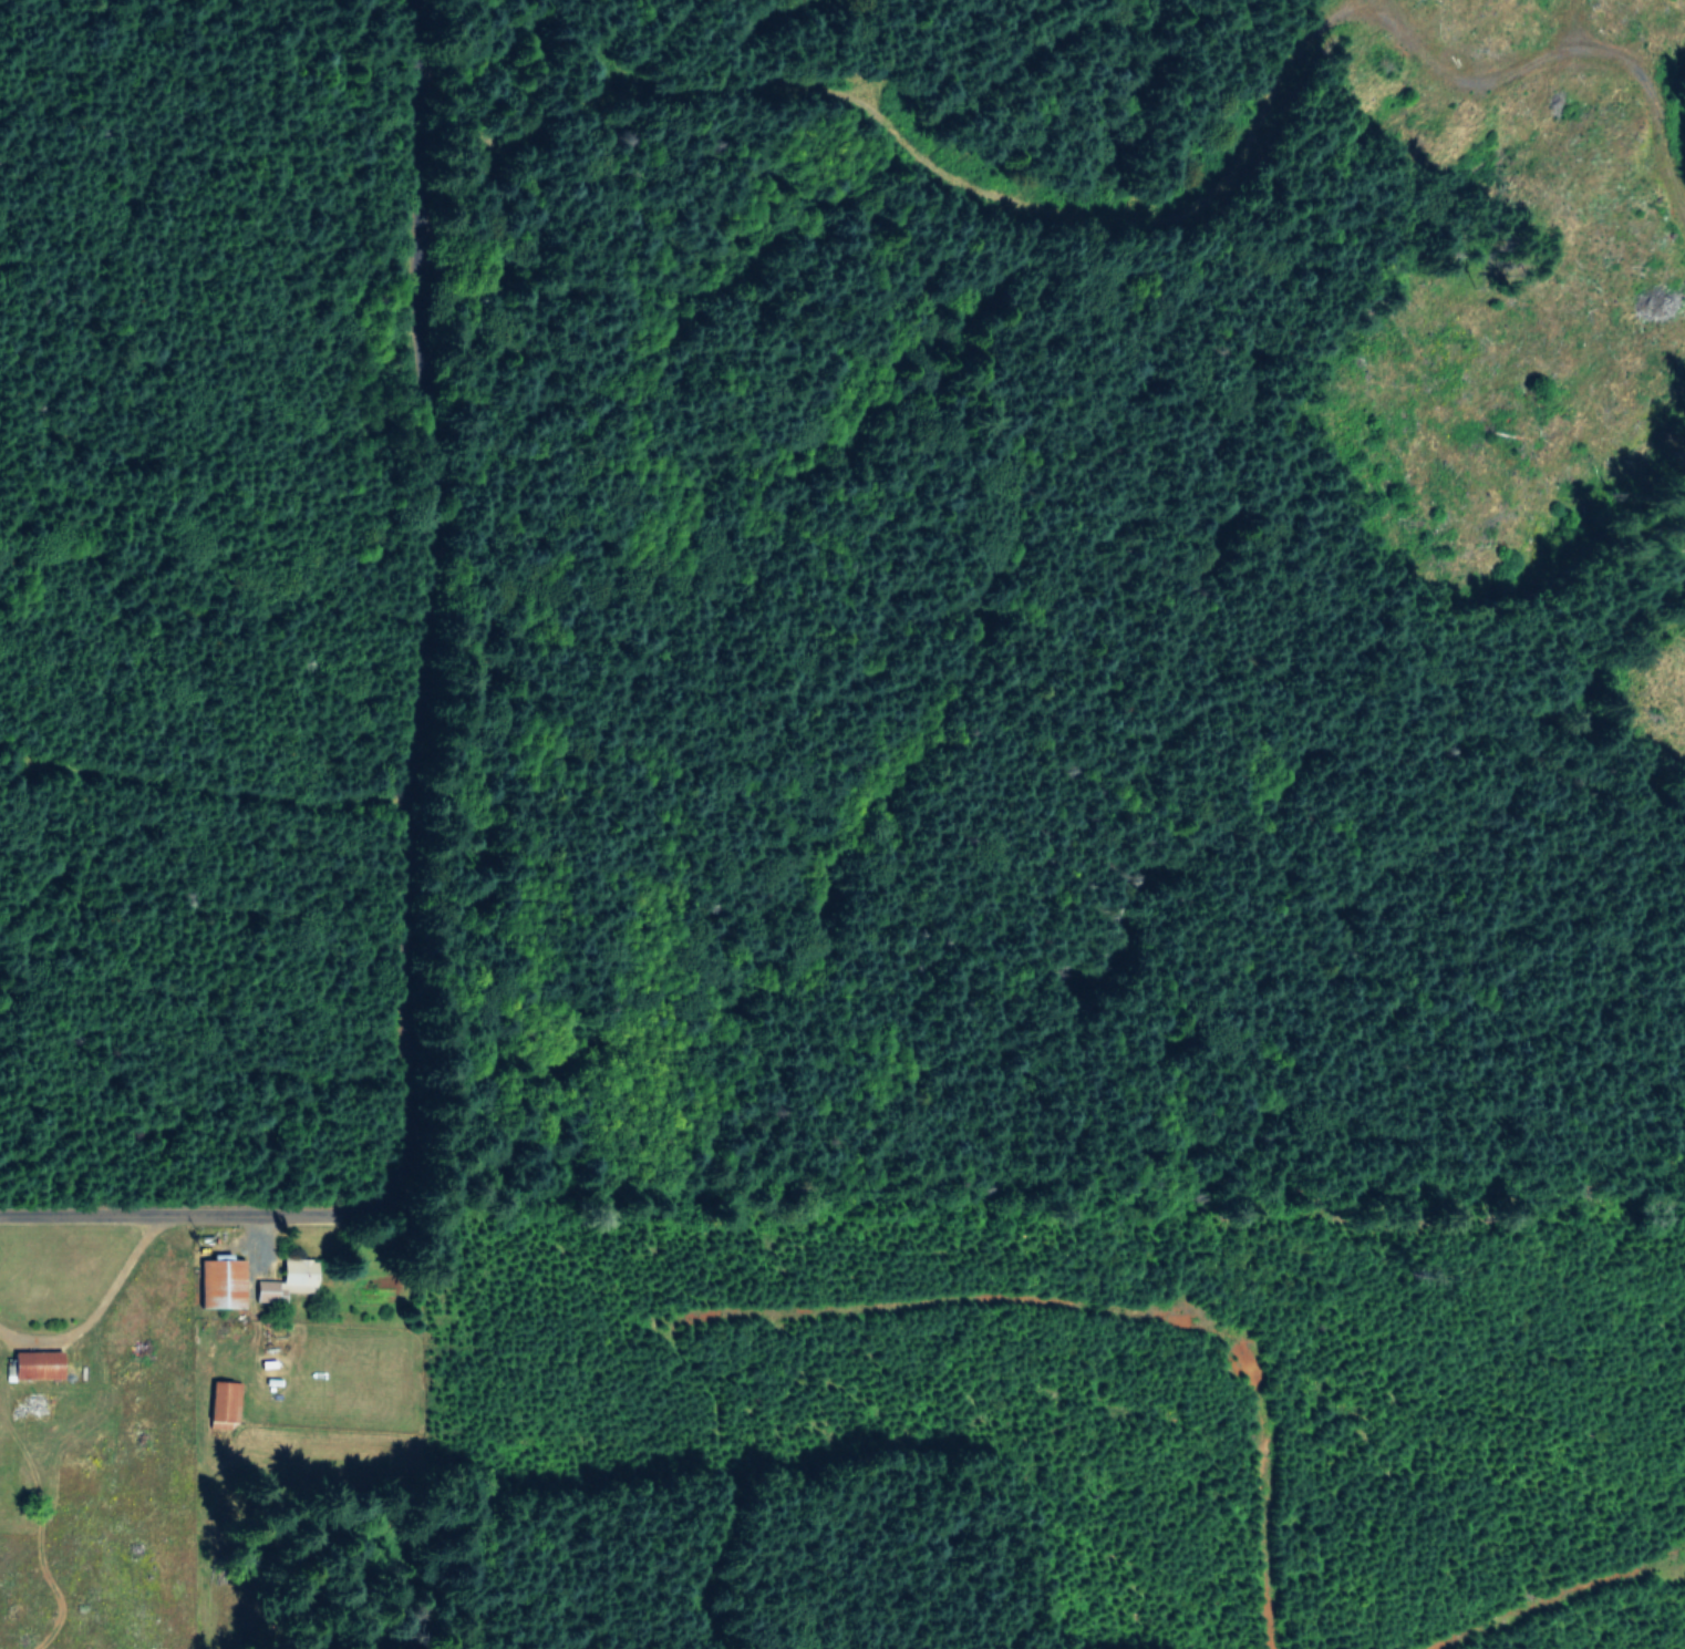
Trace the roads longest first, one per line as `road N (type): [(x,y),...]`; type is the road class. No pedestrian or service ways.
road 1 (residential): [(0,1207),(325,1208),(371,1196),(397,1162),(417,730),(436,553),(415,349),(409,0)]

